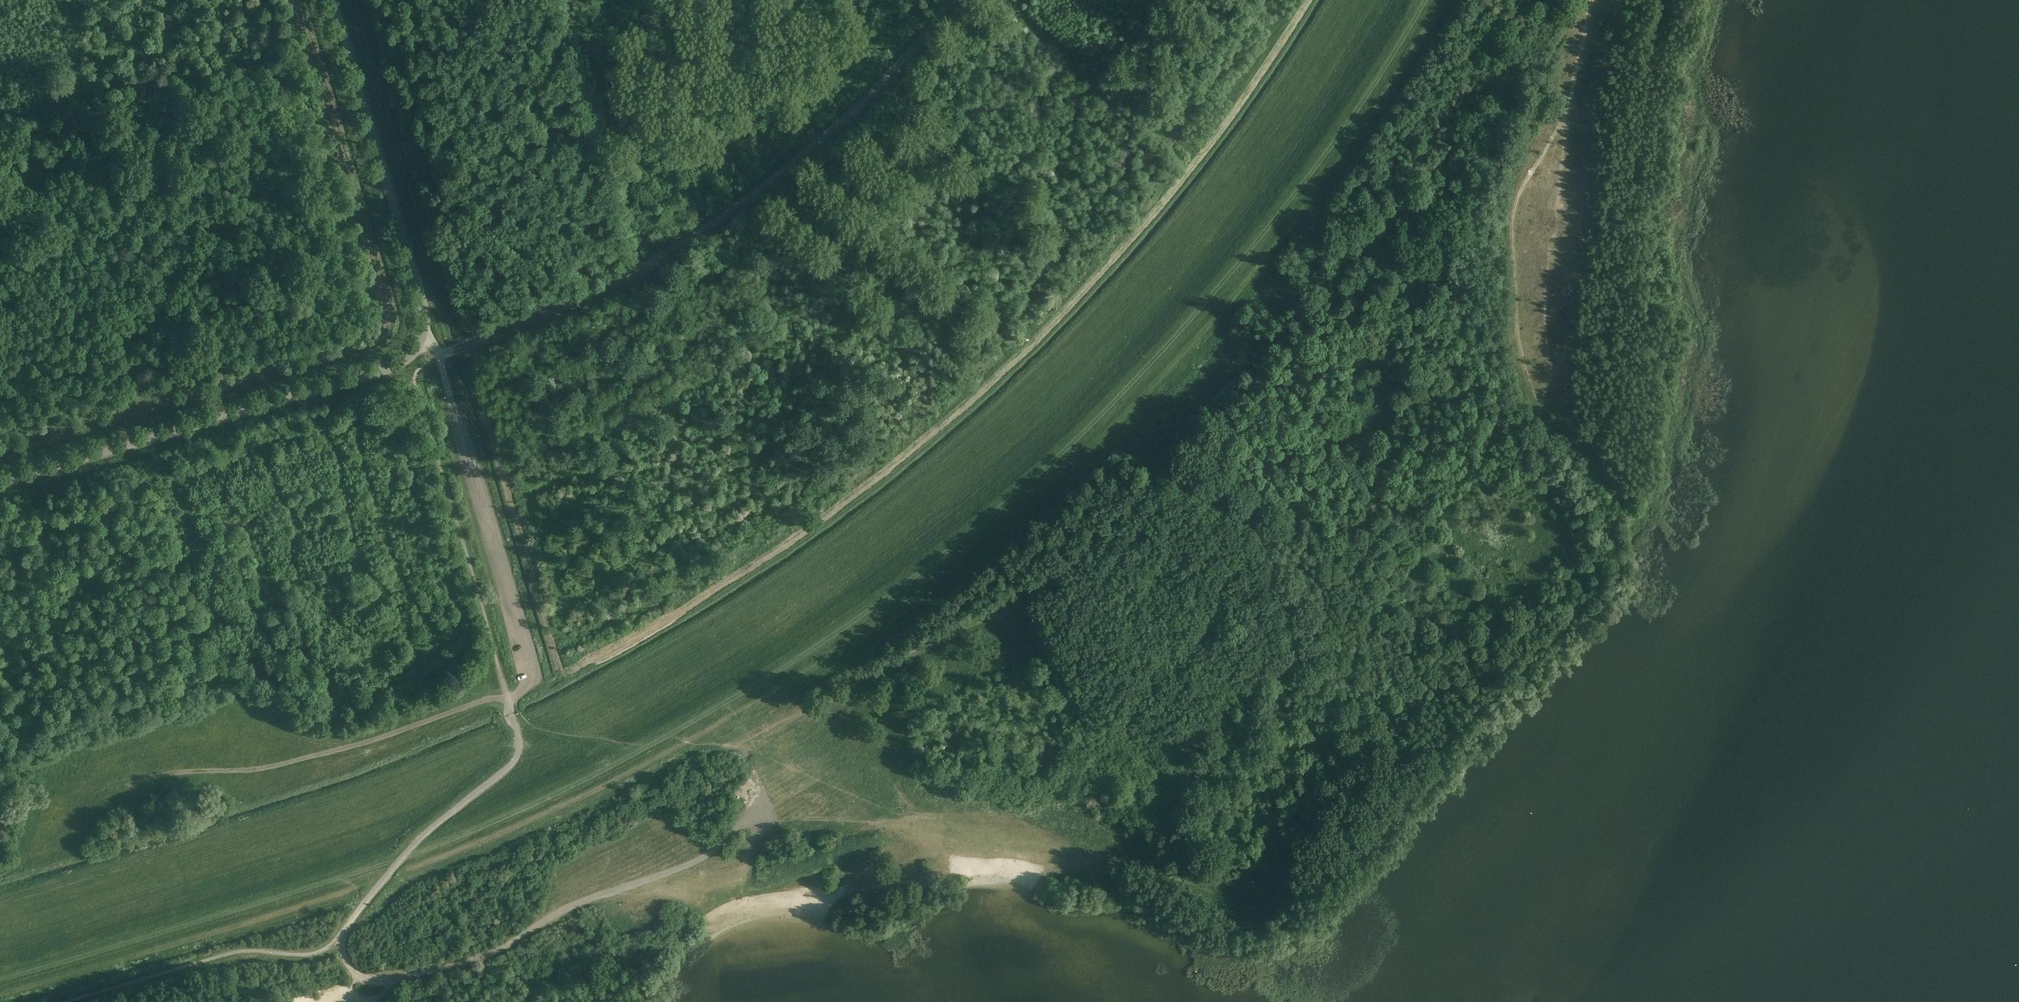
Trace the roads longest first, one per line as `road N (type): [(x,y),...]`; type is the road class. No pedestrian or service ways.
road 1 (unclassified): [(0,485),(409,360),(425,337),(425,319),(332,0)]
road 2 (track): [(1590,0),(1546,66),(1513,182),(1532,419),(1574,553)]

